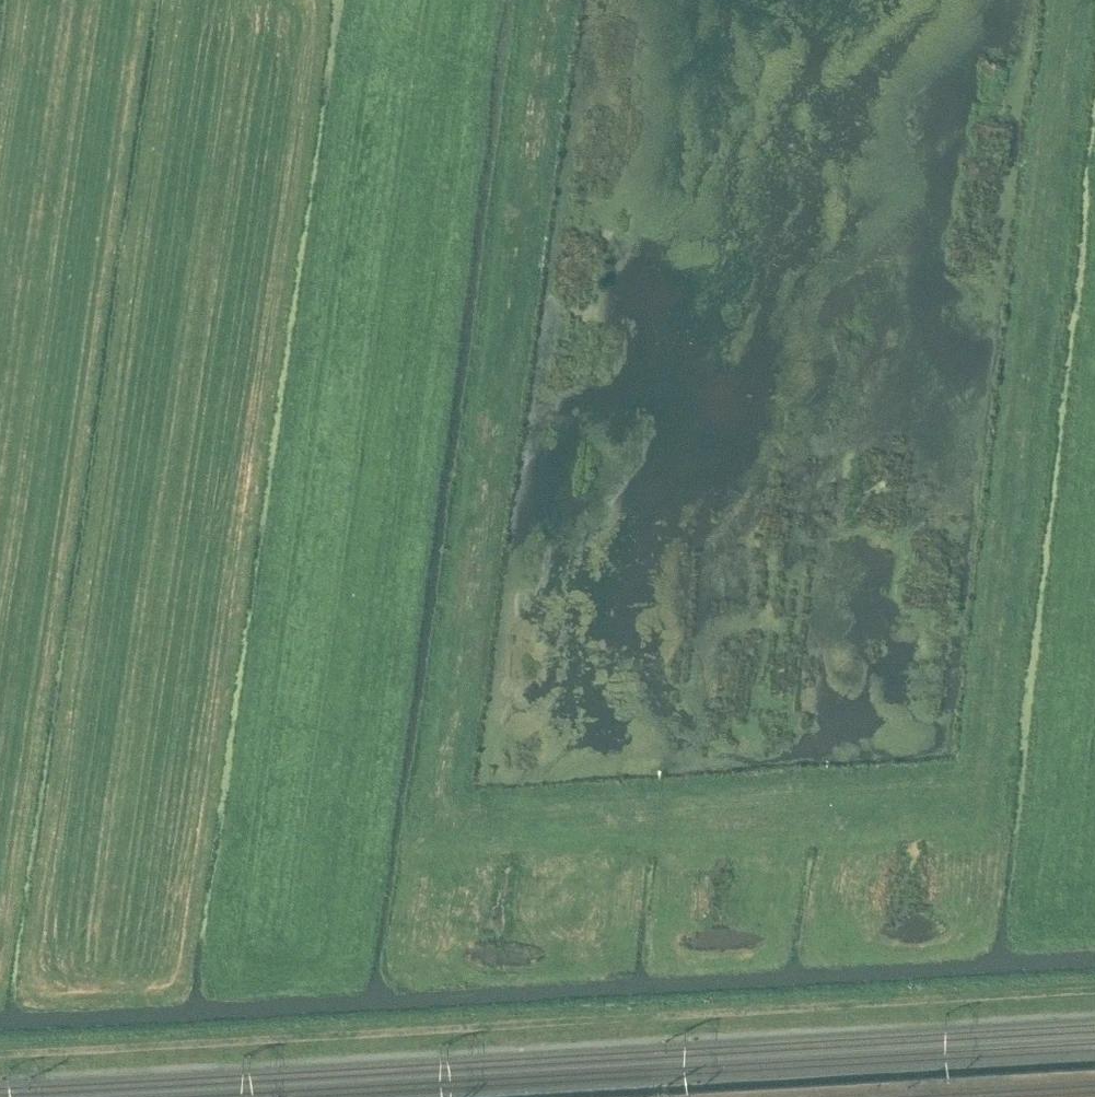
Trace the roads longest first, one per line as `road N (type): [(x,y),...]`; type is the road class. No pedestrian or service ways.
road 1 (track): [(1094,991),(0,1053)]

